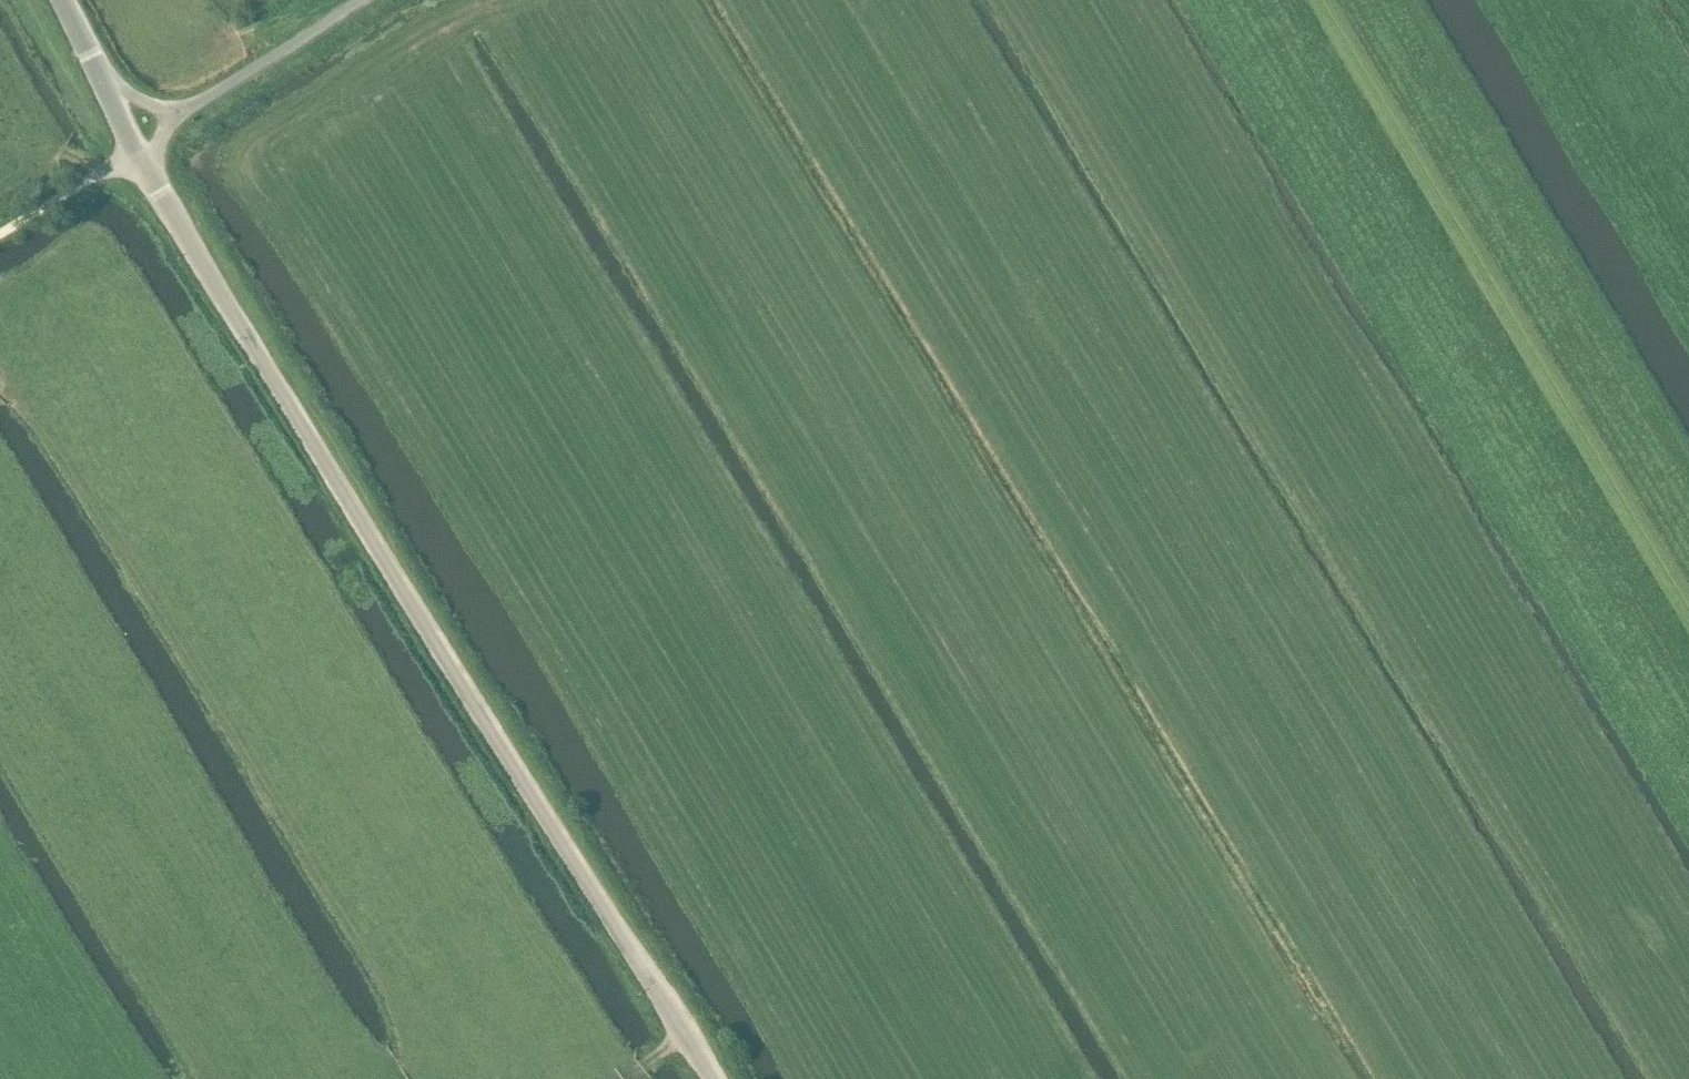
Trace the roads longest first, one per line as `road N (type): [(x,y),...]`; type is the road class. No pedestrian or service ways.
road 1 (unclassified): [(713,1078),(260,367),(56,0)]
road 2 (track): [(0,236),(359,0)]

